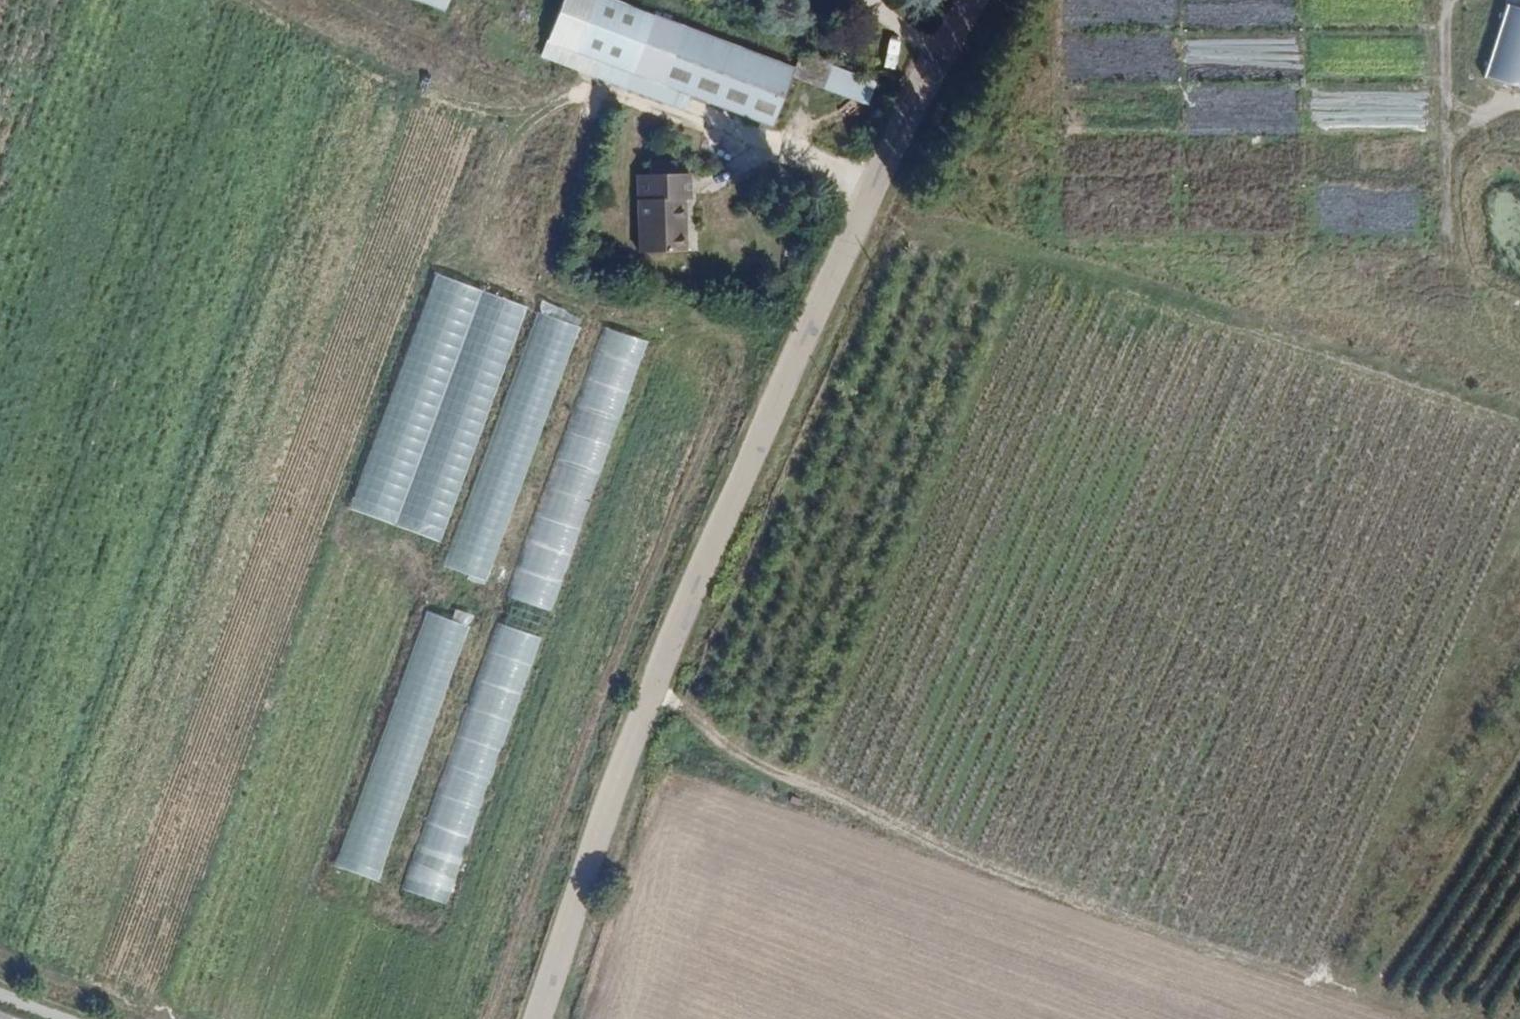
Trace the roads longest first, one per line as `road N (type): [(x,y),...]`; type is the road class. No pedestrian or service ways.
road 1 (track): [(534,1018),(598,814),(696,576),(906,101),(967,0)]

